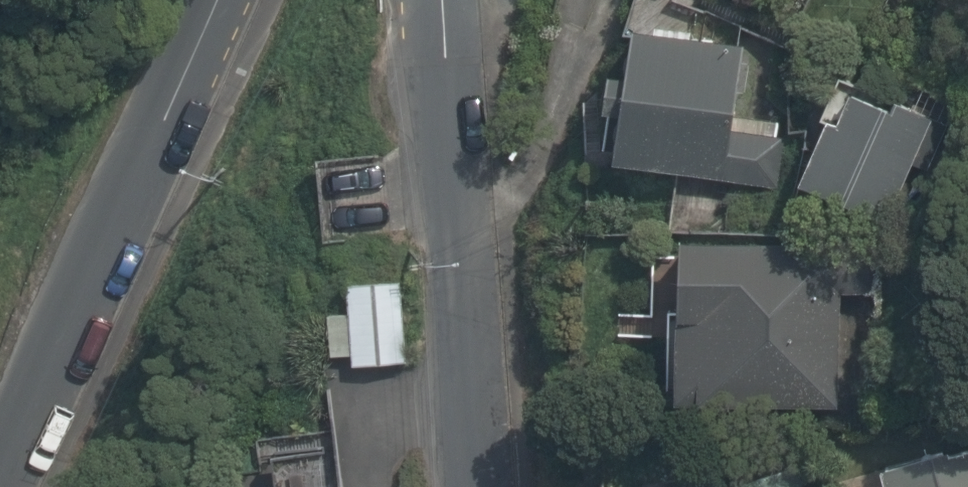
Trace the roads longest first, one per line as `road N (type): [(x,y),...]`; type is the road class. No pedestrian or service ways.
road 1 (residential): [(1,486),(216,0)]
road 2 (residential): [(434,0),(473,486)]

